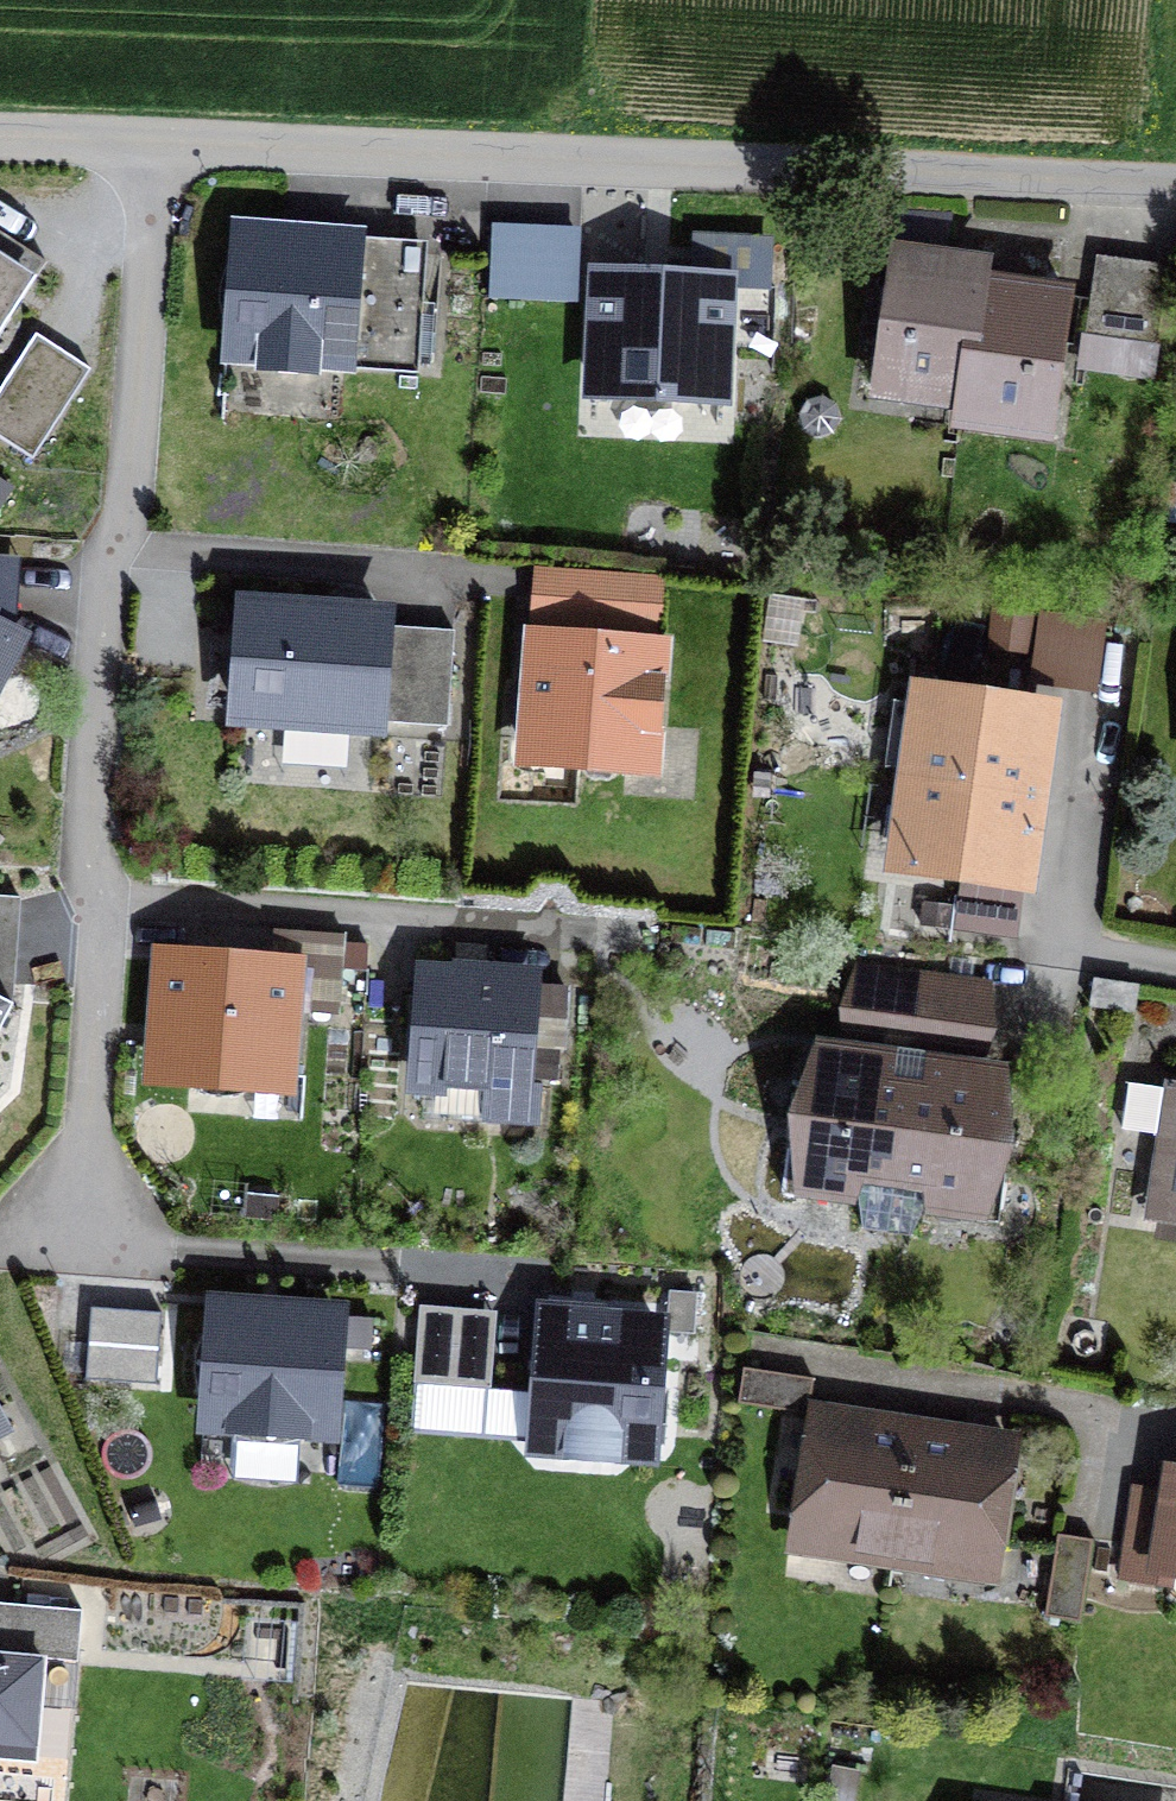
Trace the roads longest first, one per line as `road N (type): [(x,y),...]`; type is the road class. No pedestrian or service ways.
road 1 (residential): [(168,145),(135,505),(121,548),(94,1221)]
road 2 (unclassified): [(168,145),(1175,185)]
road 3 (unclassified): [(0,141),(168,145)]

